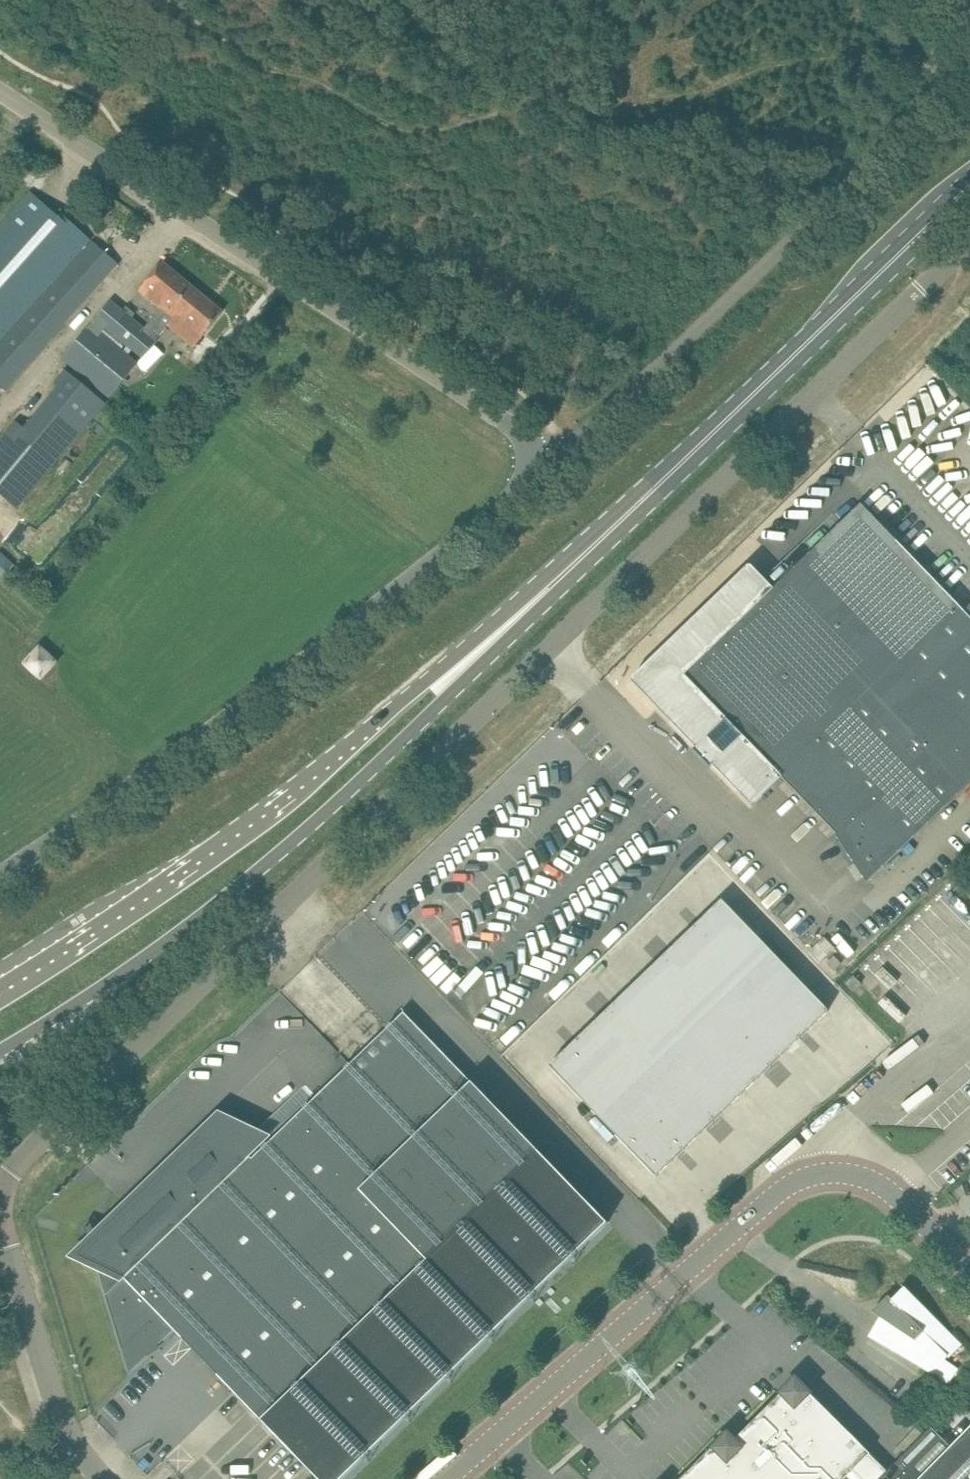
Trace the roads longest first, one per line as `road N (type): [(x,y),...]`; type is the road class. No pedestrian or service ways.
road 1 (unclassified): [(0,1204),(29,1151),(969,242)]
road 2 (unclassified): [(0,873),(200,738),(555,458)]
road 3 (primary): [(472,660),(969,182)]
road 4 (unclassified): [(555,458),(0,90)]
road 5 (unclassified): [(969,1266),(922,1217),(864,1178),(835,1172),(796,1180),(452,1478)]
road 6 (unclassified): [(555,458),(951,88),(945,55),(893,0)]
road 7 (primary): [(0,1050),(152,952),(259,868),(416,724),(472,660)]
road 8 (primary): [(472,660),(196,857),(0,982)]
road 9 (unclassified): [(107,1478),(71,1438),(58,1408),(0,1213)]

